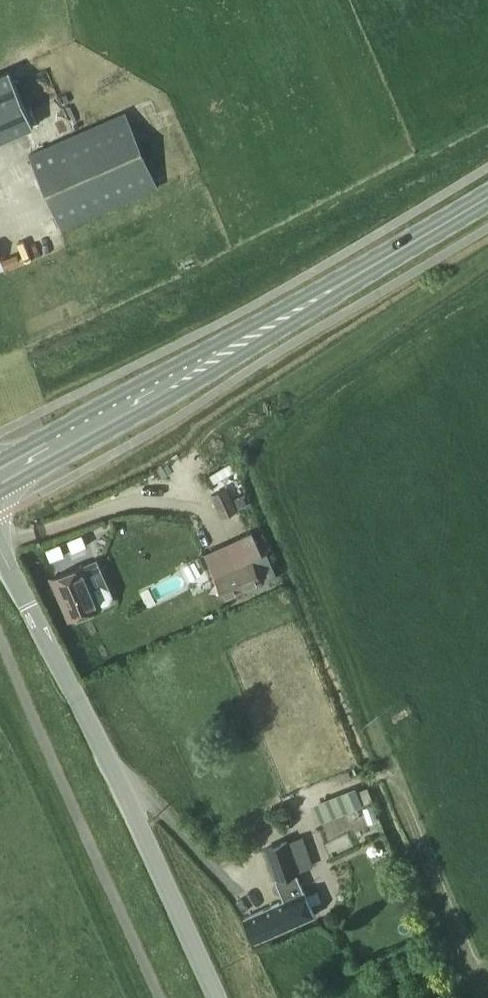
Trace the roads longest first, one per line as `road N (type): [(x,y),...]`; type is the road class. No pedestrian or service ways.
road 1 (primary): [(0,479),(487,193)]
road 2 (tertiary): [(217,997),(0,549)]

